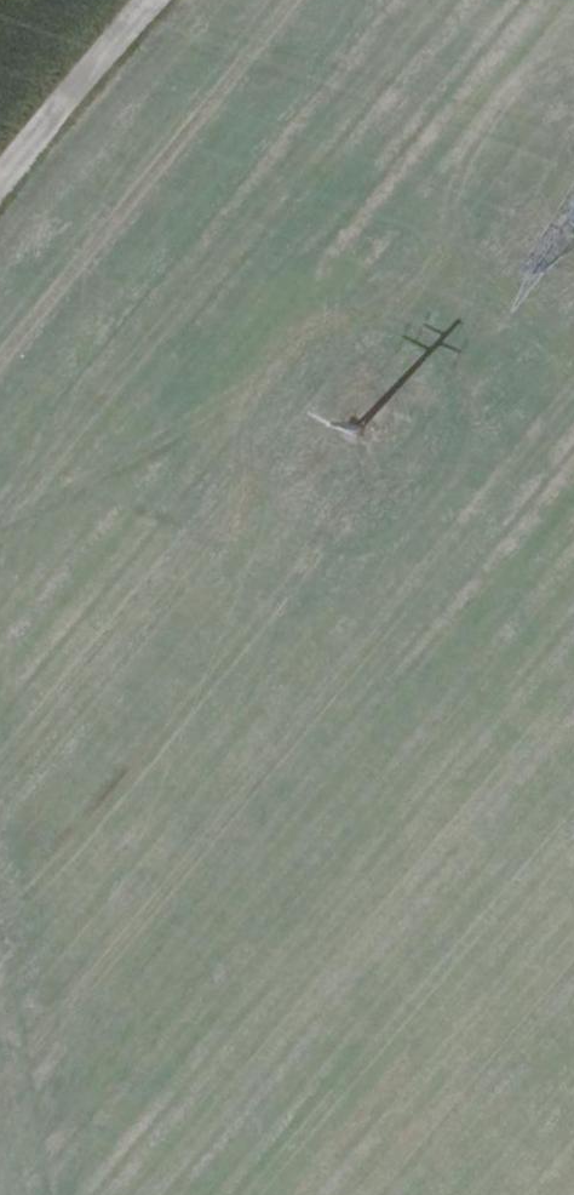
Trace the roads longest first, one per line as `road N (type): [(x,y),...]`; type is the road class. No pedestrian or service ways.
road 1 (track): [(150,0),(0,182)]

